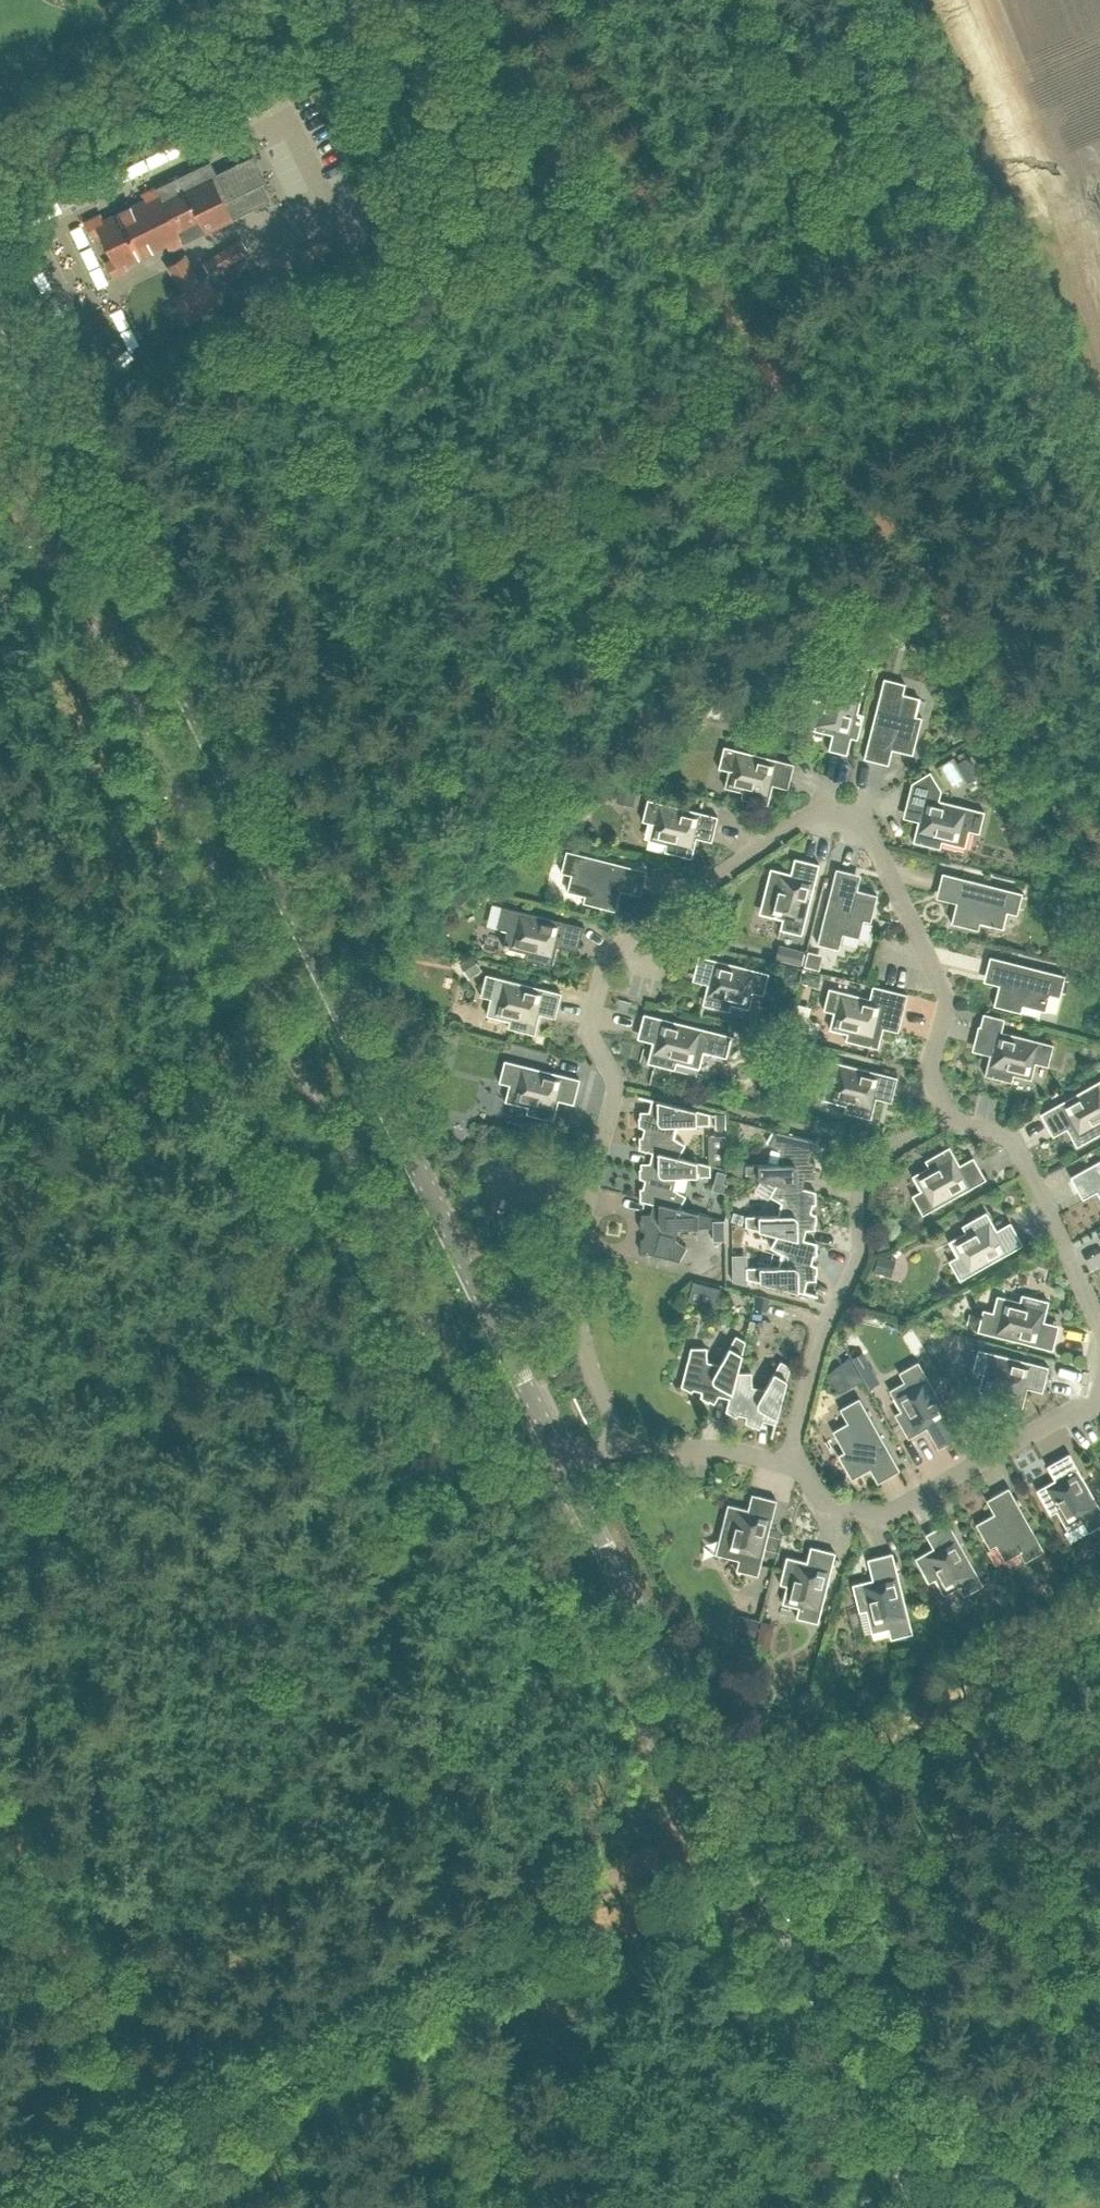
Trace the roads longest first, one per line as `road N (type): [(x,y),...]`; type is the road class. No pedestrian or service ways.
road 1 (secondary): [(566,1472),(0,306)]
road 2 (residential): [(617,1452),(570,1273),(612,1085),(589,1032),(604,955),(810,813),(862,823),(941,982),(932,1074),(943,1116)]
road 3 (track): [(143,2138),(691,1833),(821,1769),(1099,1607)]
road 4 (secondary): [(925,2207),(566,1472)]
road 5 (residential): [(791,1460),(823,1330),(855,1256),(862,1174),(897,1141),(943,1116)]
road 6 (residential): [(1099,1386),(1093,1404),(883,1519),(834,1512),(791,1460)]
road 7 (residential): [(943,1116),(1011,1139),(1099,1326)]
road 8 (track): [(977,0),(1027,112),(1017,143),(965,172)]
road 9 (residential): [(791,1460),(695,1445),(617,1452)]

